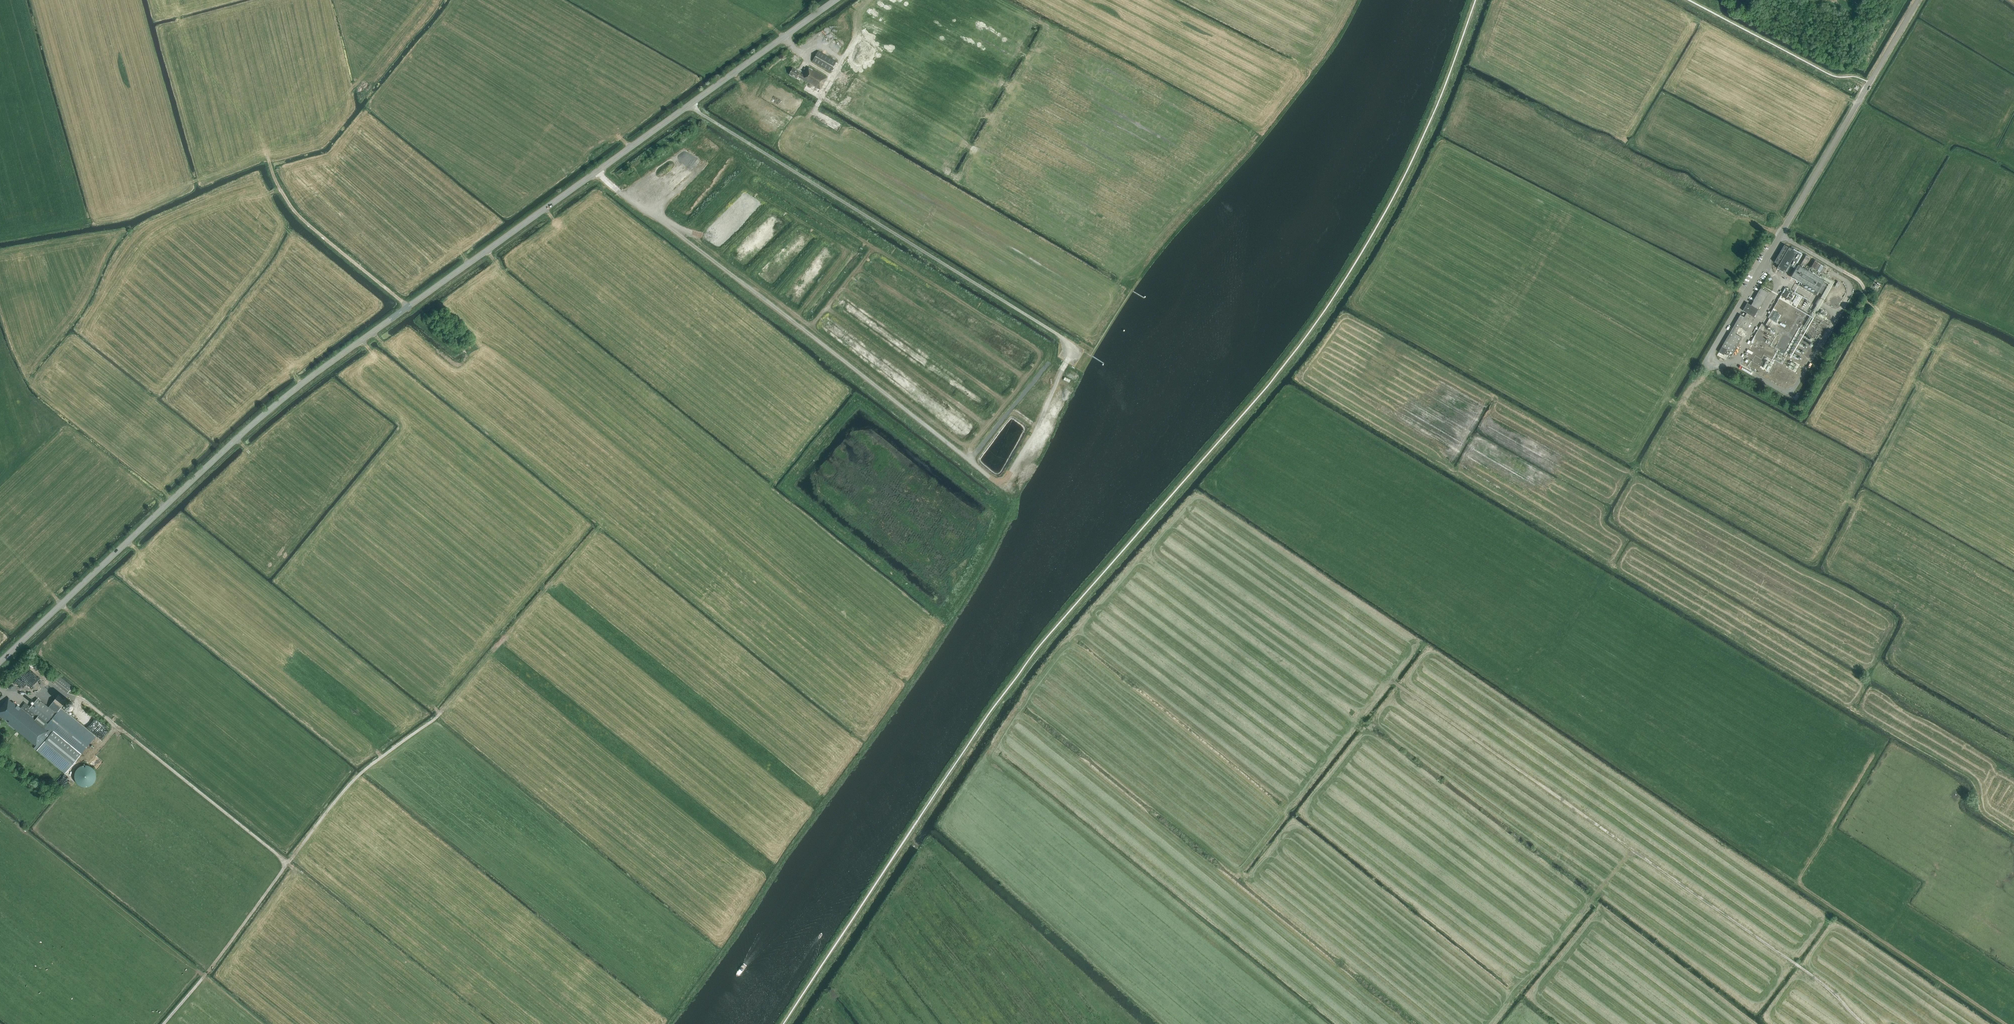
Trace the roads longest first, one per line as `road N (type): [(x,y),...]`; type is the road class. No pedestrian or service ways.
road 1 (secondary): [(0,664),(273,408),(691,106)]
road 2 (track): [(1866,1023),(1819,981),(1394,682),(1384,683),(1323,765)]
road 3 (unclassified): [(1082,351),(691,106)]
road 4 (unclassified): [(1707,361),(1918,0)]
road 5 (secondary): [(691,106),(838,0)]

